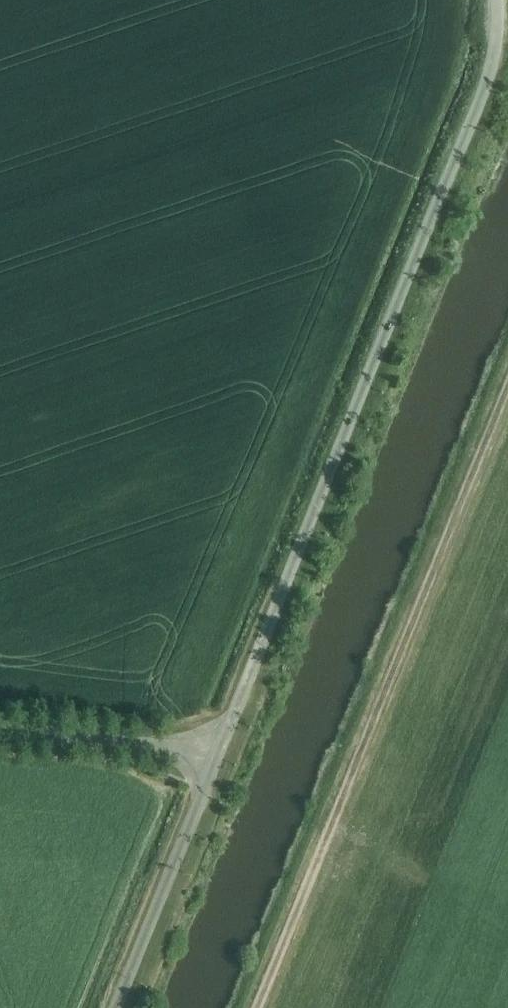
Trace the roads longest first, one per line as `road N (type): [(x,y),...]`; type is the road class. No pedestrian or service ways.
road 1 (unclassified): [(118,1007),(493,80),(500,0)]
road 2 (track): [(257,1007),(507,386)]

